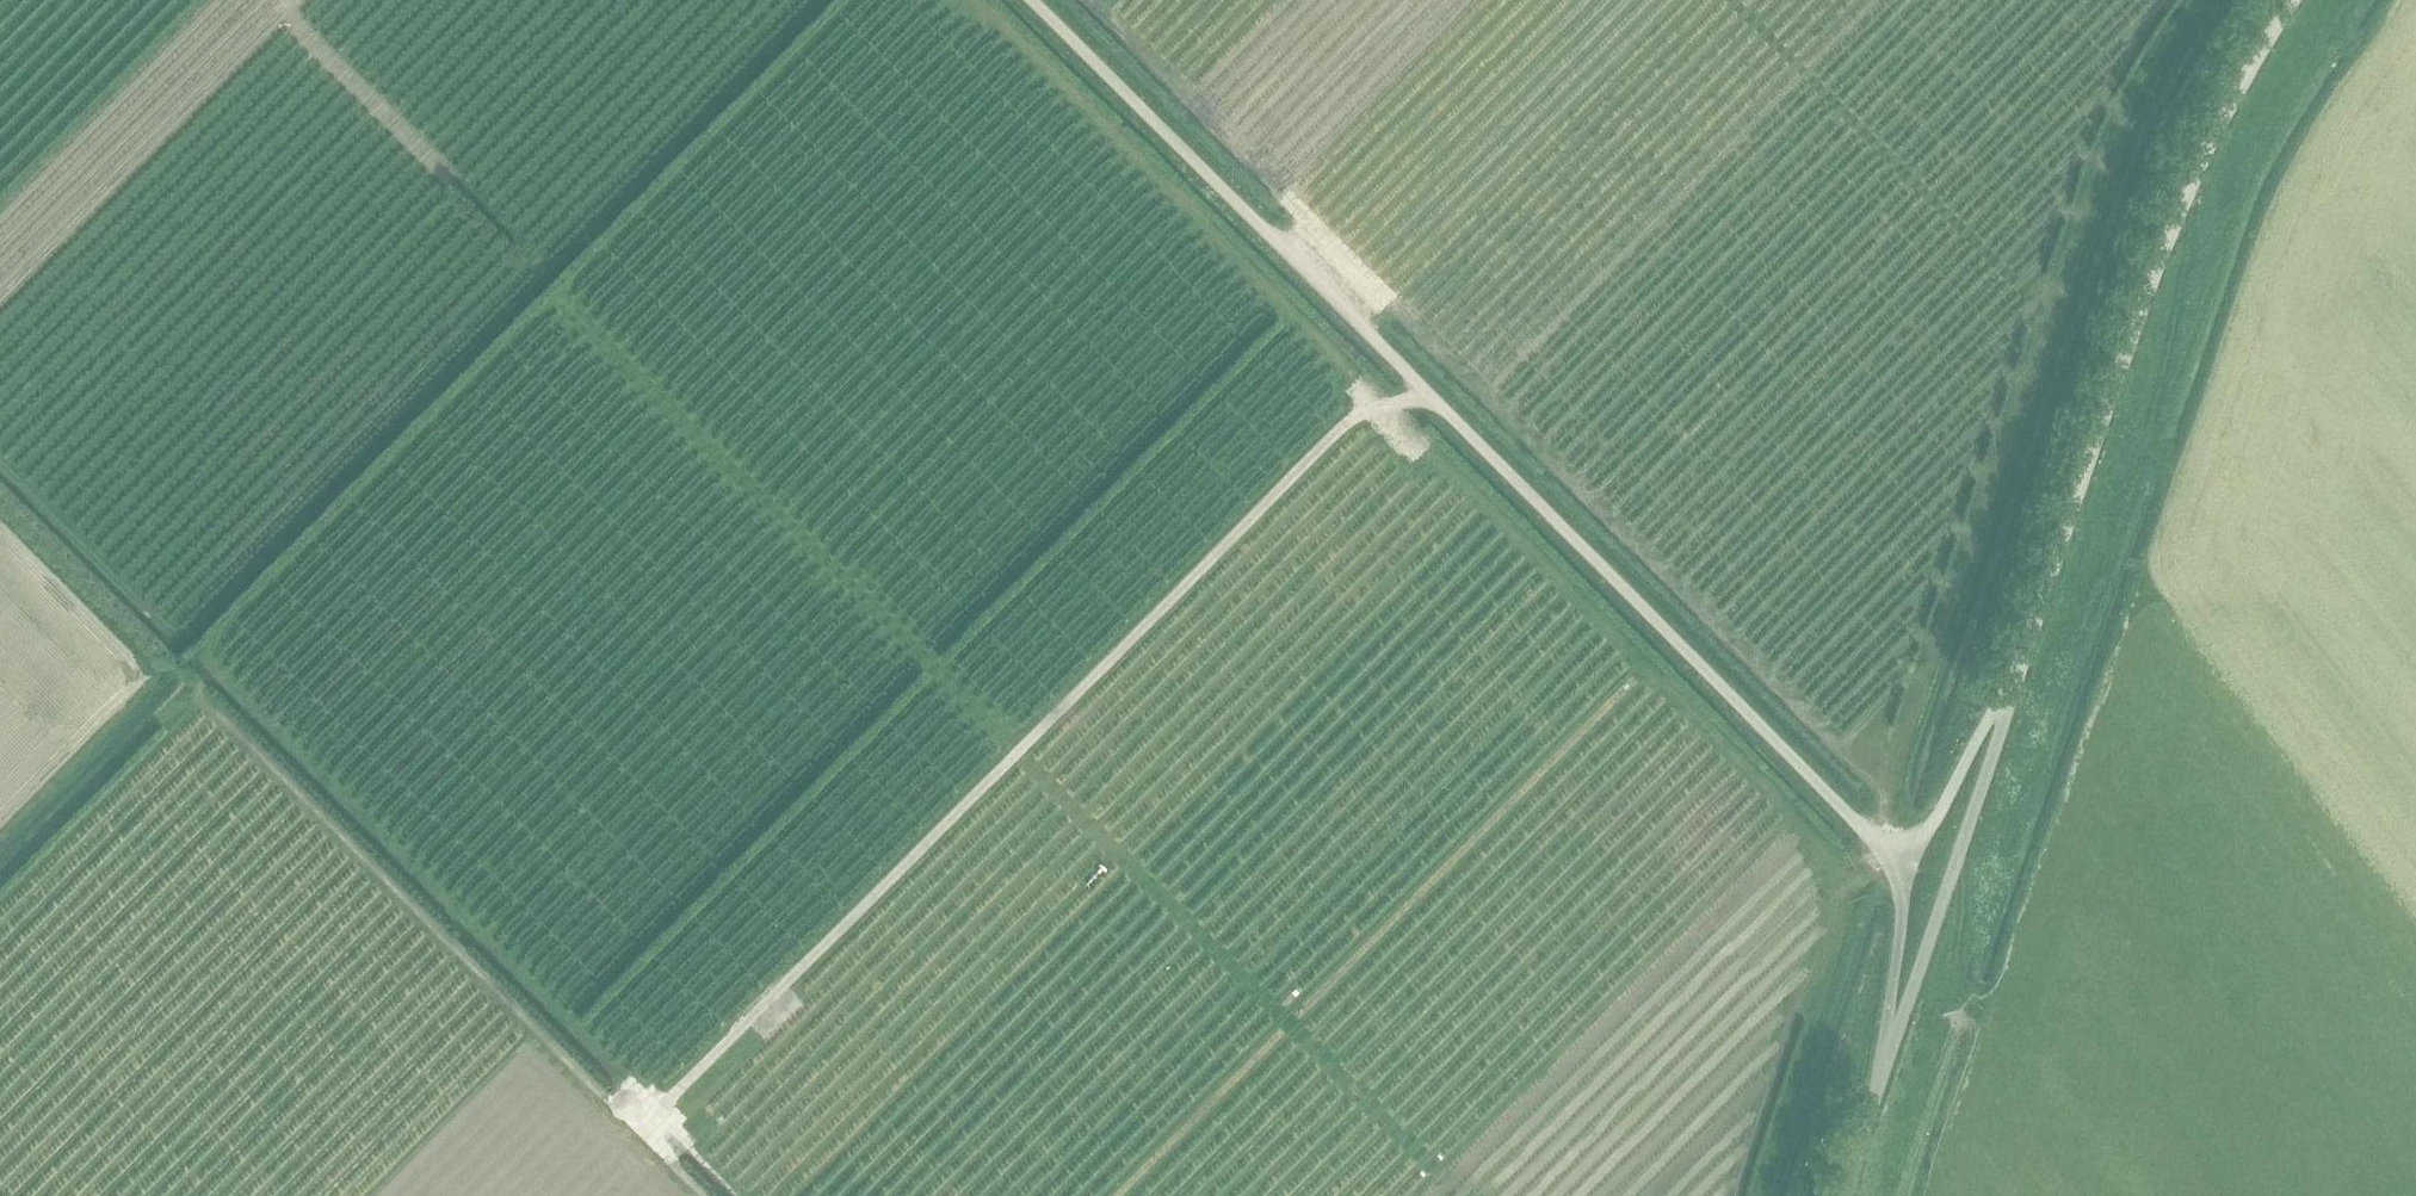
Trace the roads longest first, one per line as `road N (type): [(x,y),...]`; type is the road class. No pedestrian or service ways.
road 1 (unclassified): [(1909,856),(1880,845),(1030,0)]
road 2 (track): [(1428,395),(1346,422),(648,1120)]
road 3 (unclassified): [(2012,681),(2171,220),(2290,0)]
road 4 (unclassified): [(2012,681),(1877,1074)]
road 5 (unclassified): [(1877,1074),(1909,856)]
road 6 (unclassified): [(1909,856),(2012,681)]
road 7 (unclassified): [(1843,1195),(1877,1074)]

